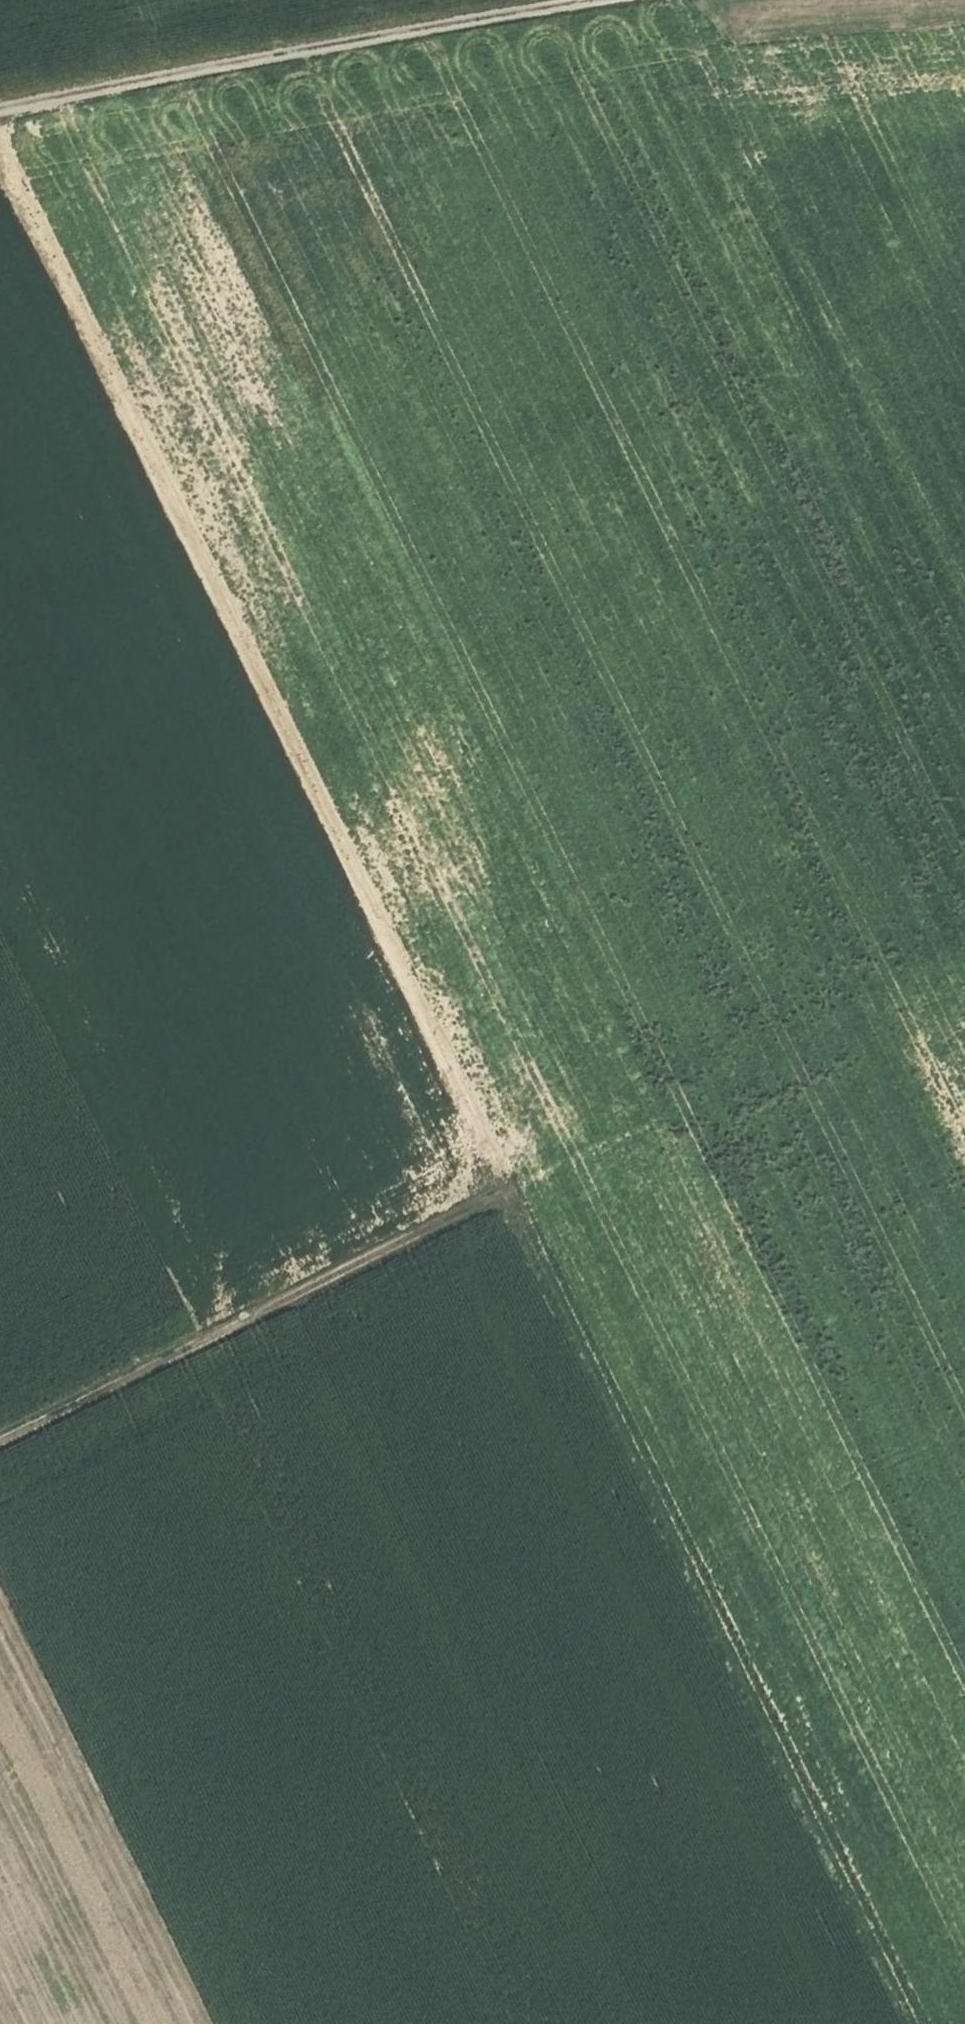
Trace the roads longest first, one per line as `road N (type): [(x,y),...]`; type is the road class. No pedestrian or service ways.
road 1 (track): [(0,151),(515,1187),(0,1442)]
road 2 (track): [(515,1187),(922,2023)]
road 3 (track): [(0,109),(600,0)]

